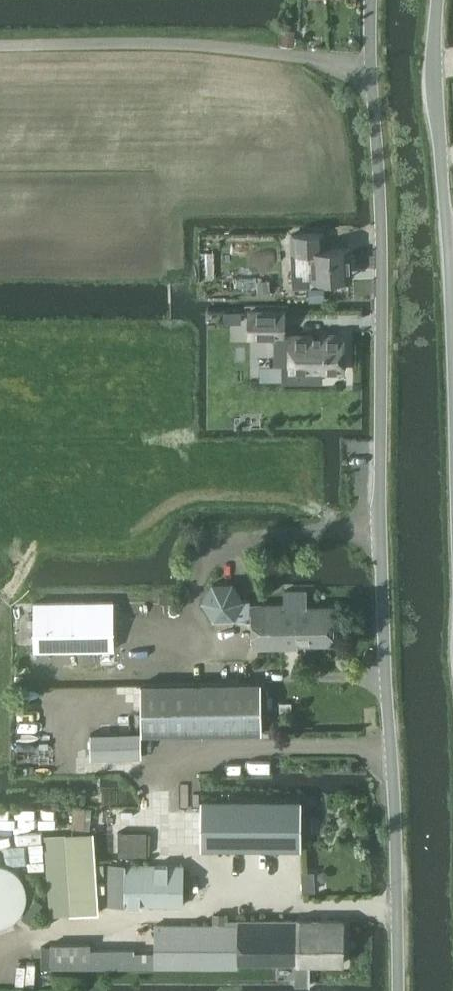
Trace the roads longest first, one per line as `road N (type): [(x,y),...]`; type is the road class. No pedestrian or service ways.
road 1 (unclassified): [(397,990),(373,0)]
road 2 (tertiary): [(452,326),(437,93),(441,0)]

